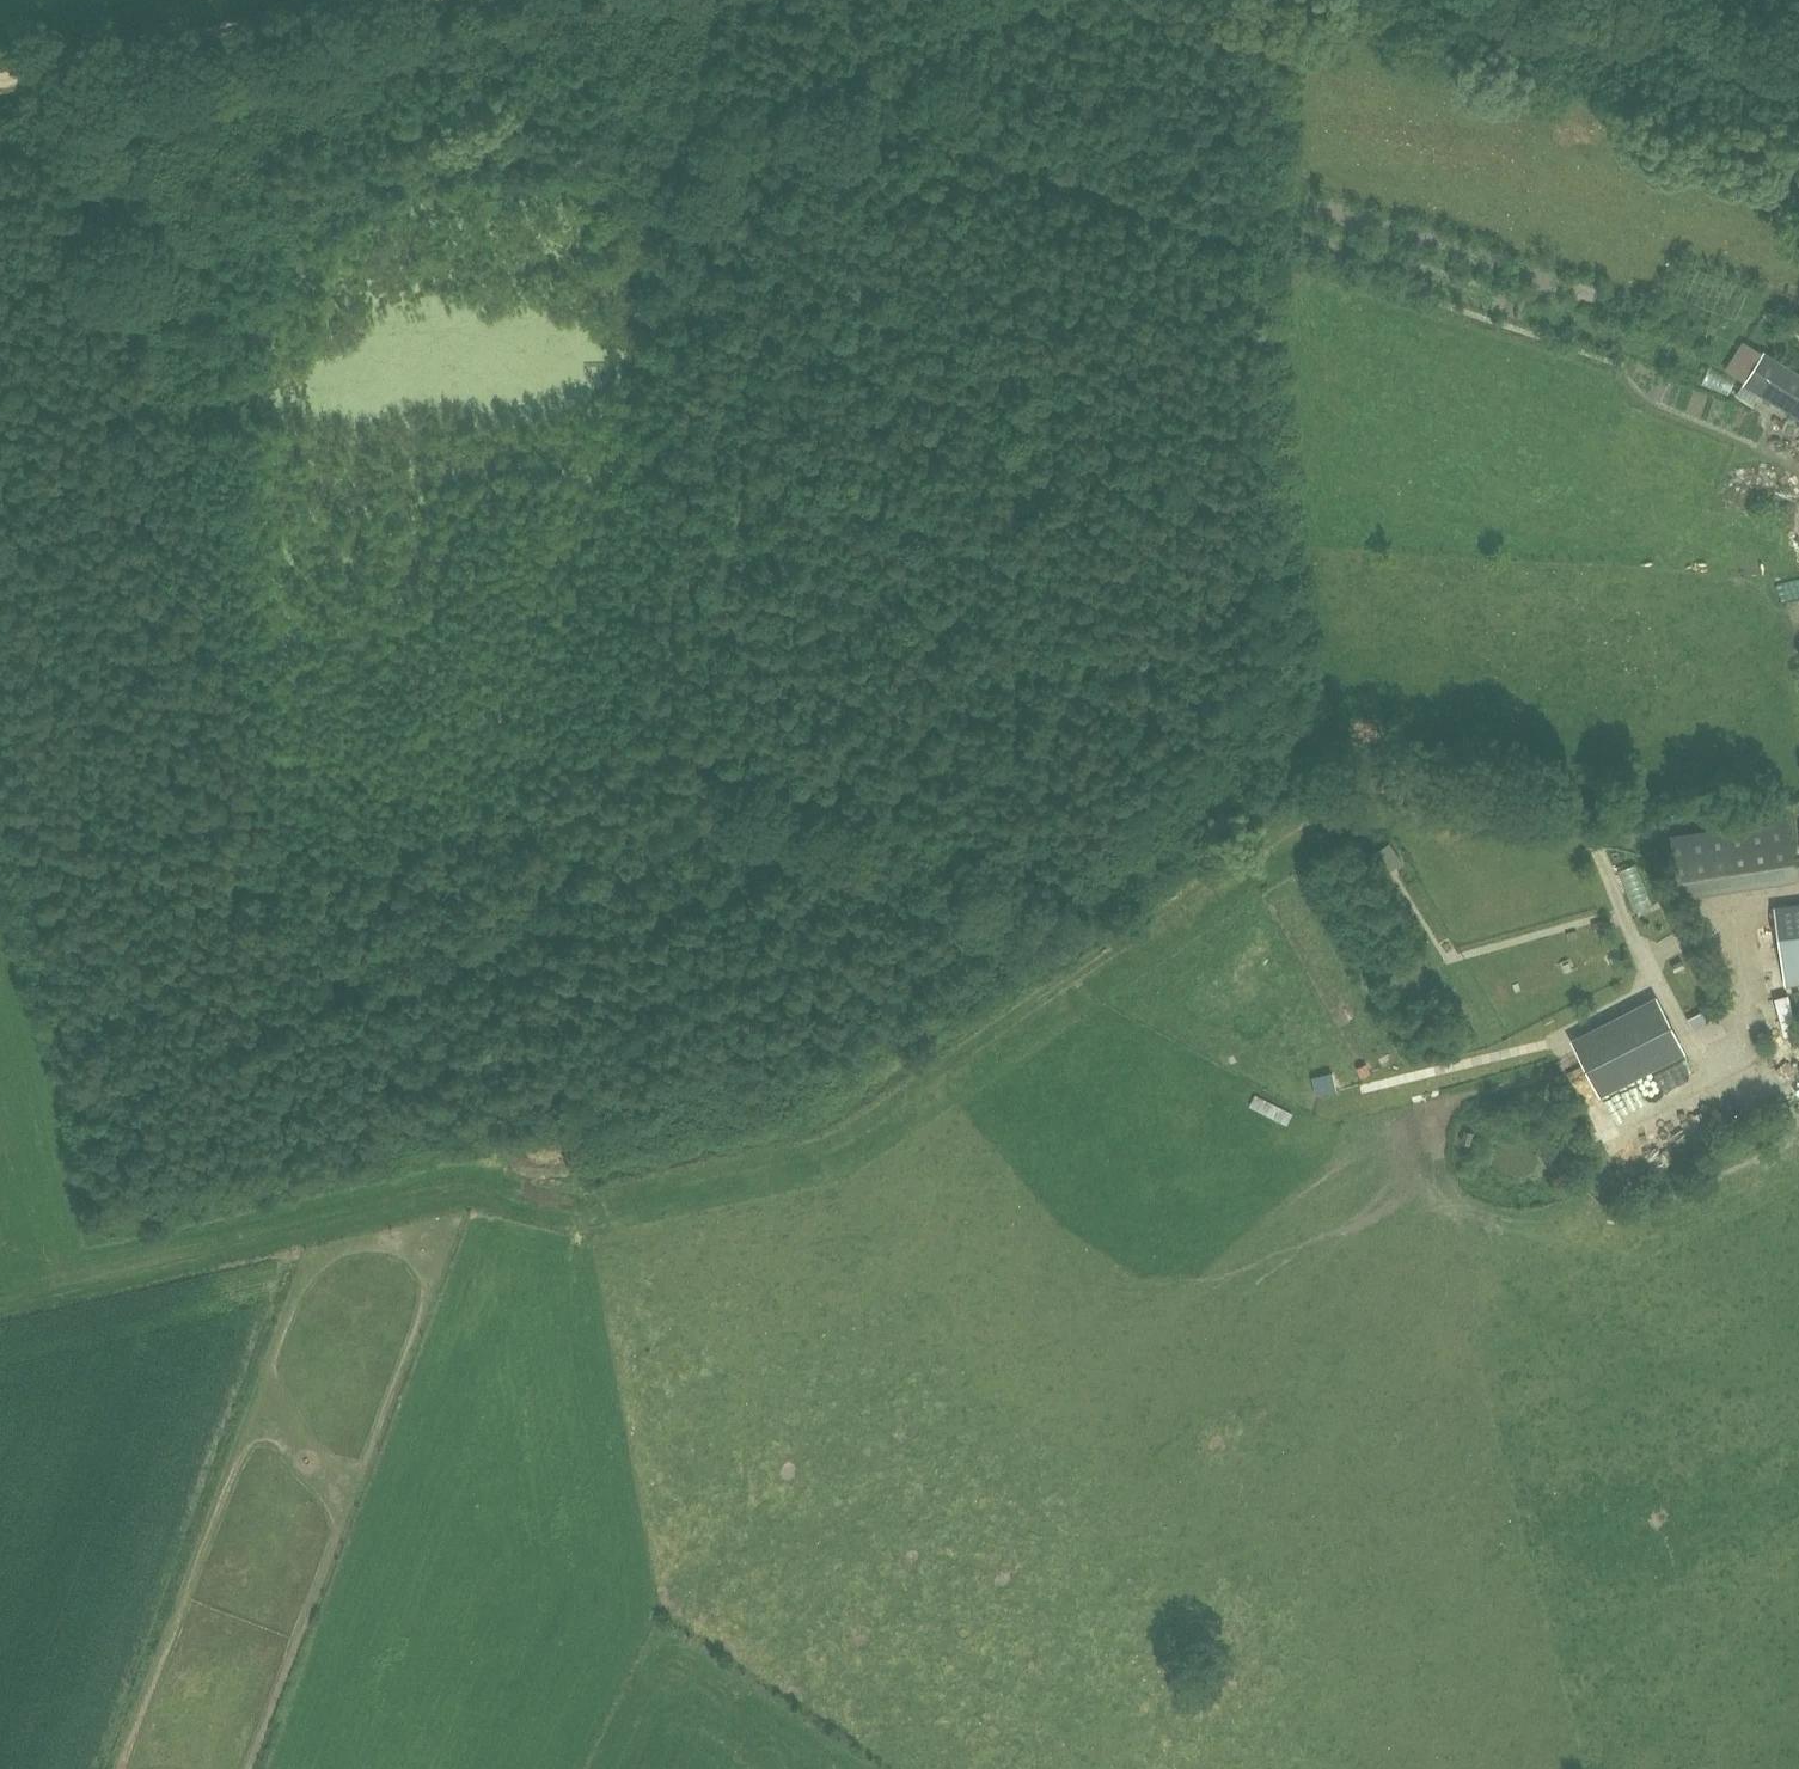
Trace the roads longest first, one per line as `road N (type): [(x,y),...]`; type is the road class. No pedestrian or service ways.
road 1 (track): [(0,73),(316,0)]

